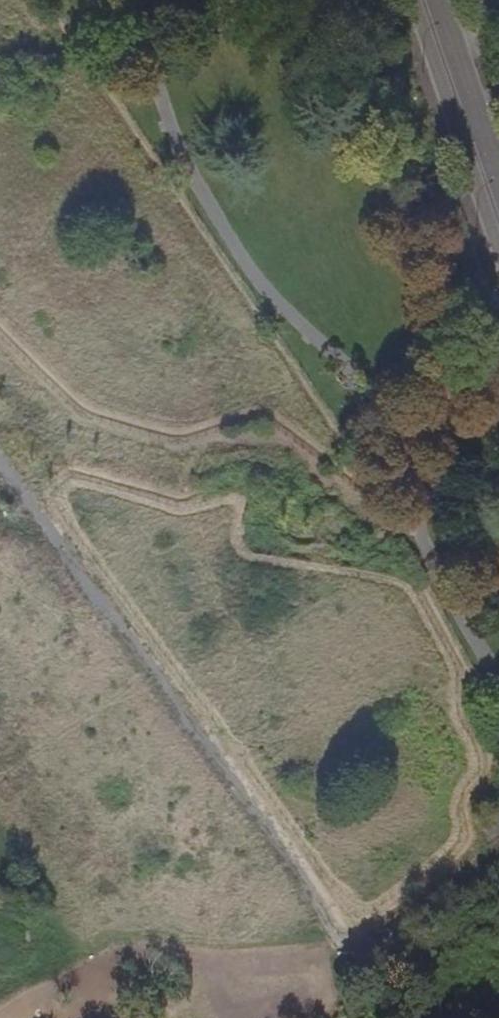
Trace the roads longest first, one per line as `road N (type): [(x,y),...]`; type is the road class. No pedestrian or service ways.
road 1 (residential): [(498,176),(438,0)]

